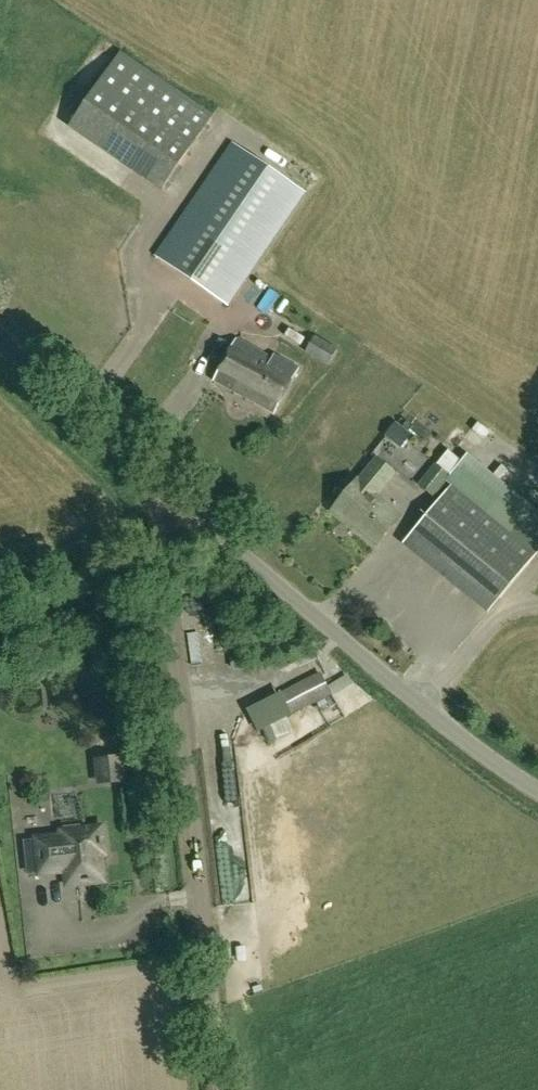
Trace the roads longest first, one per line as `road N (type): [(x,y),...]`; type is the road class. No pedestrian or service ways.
road 1 (unclassified): [(537,794),(505,777),(156,487),(0,335)]
road 2 (track): [(224,1089),(156,487)]

